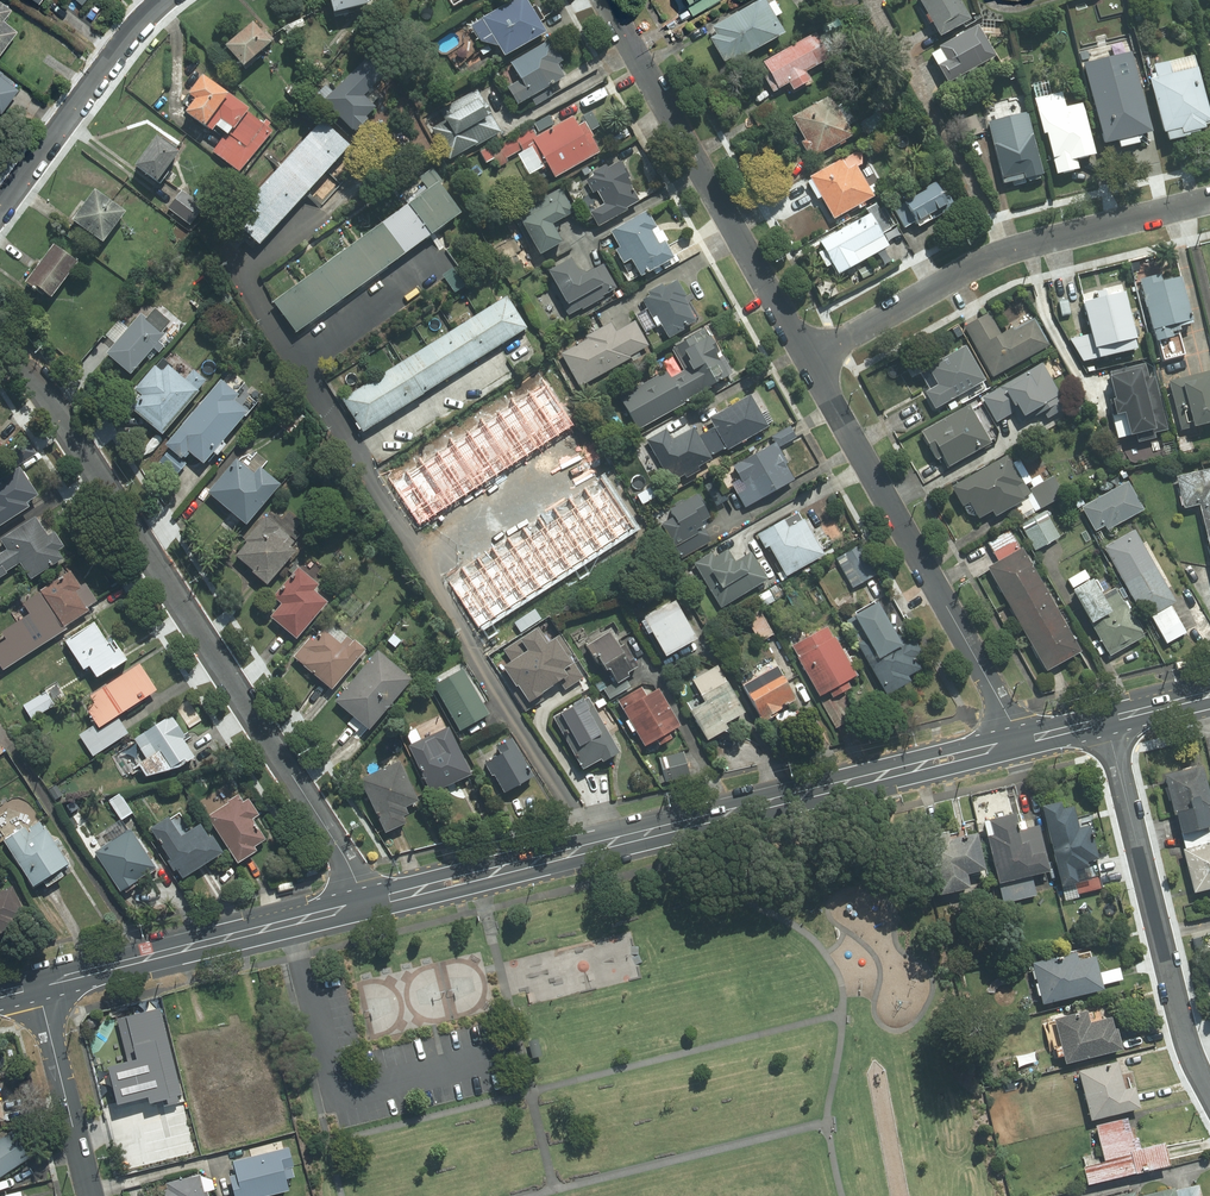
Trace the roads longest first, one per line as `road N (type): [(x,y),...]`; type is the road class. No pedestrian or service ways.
road 1 (tertiary): [(1017,743),(364,905)]
road 2 (residential): [(0,353),(35,380),(346,858),(364,905)]
road 3 (residential): [(1017,743),(810,361)]
road 4 (residential): [(810,361),(1003,253),(1209,200)]
road 5 (residential): [(810,361),(605,0)]
road 6 (residential): [(1209,1087),(1178,1026),(1107,719)]
road 7 (tertiary): [(364,905),(38,985)]
road 8 (residential): [(0,213),(163,0)]
road 9 (residential): [(90,1195),(38,985)]

